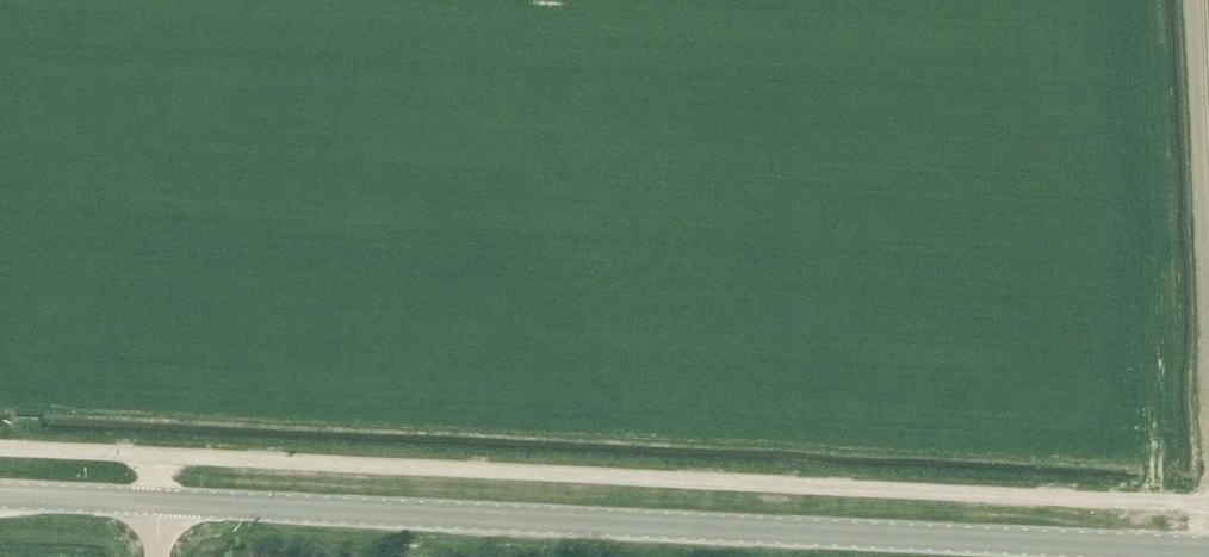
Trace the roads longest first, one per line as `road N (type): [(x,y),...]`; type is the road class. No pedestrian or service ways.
road 1 (primary): [(1208,550),(159,502)]
road 2 (unclassified): [(160,455),(1208,503)]
road 3 (unclassified): [(0,447),(160,455)]
road 4 (primary): [(159,502),(0,494)]

